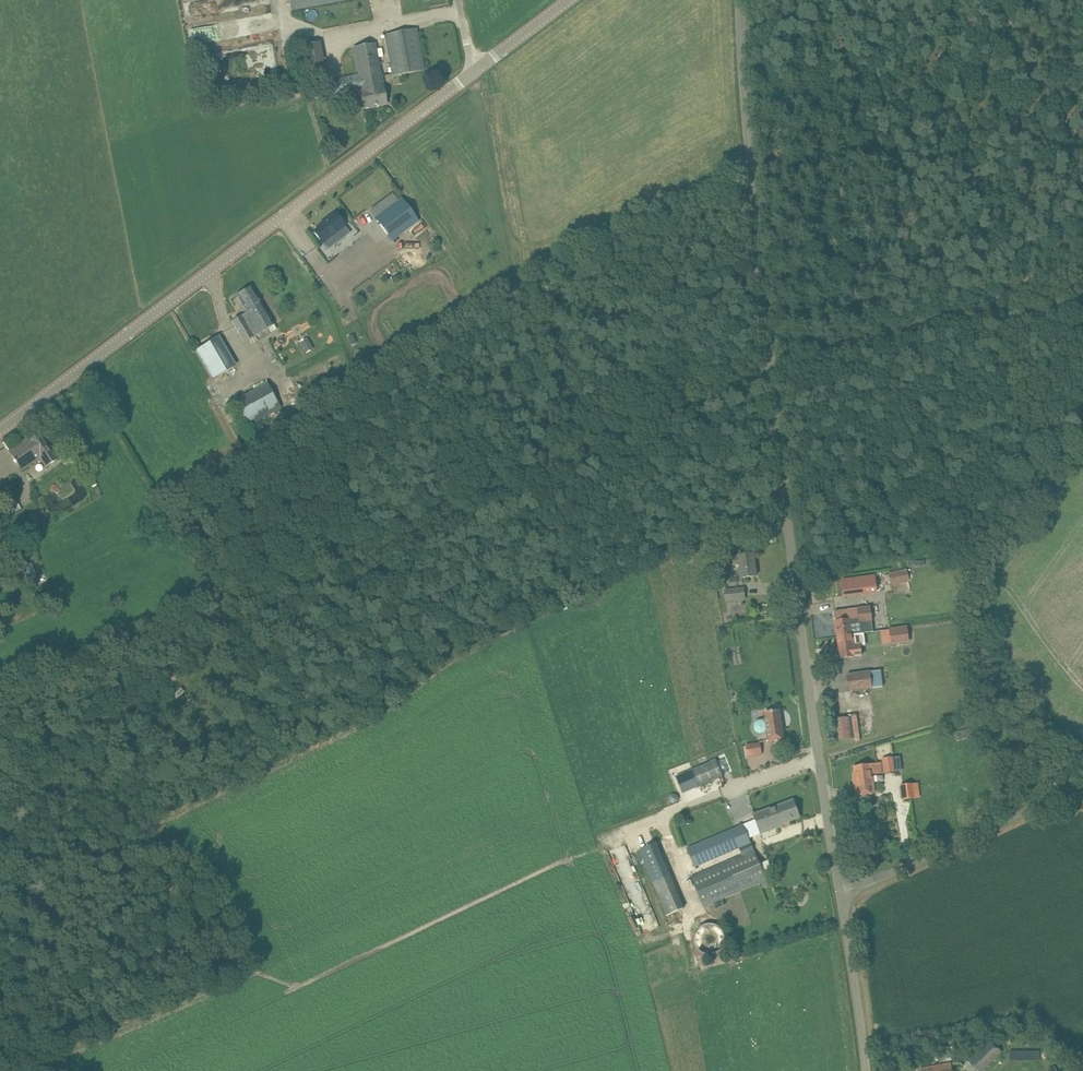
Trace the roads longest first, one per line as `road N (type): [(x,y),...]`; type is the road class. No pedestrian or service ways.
road 1 (unclassified): [(840,894),(789,536),(739,0)]
road 2 (track): [(39,1070),(565,850),(819,759)]
road 3 (unclassified): [(0,428),(477,69)]
road 4 (track): [(1082,243),(975,306),(770,358)]
road 5 (unclassified): [(840,894),(1042,802),(1082,798)]
road 6 (unclassified): [(868,1070),(840,894)]

